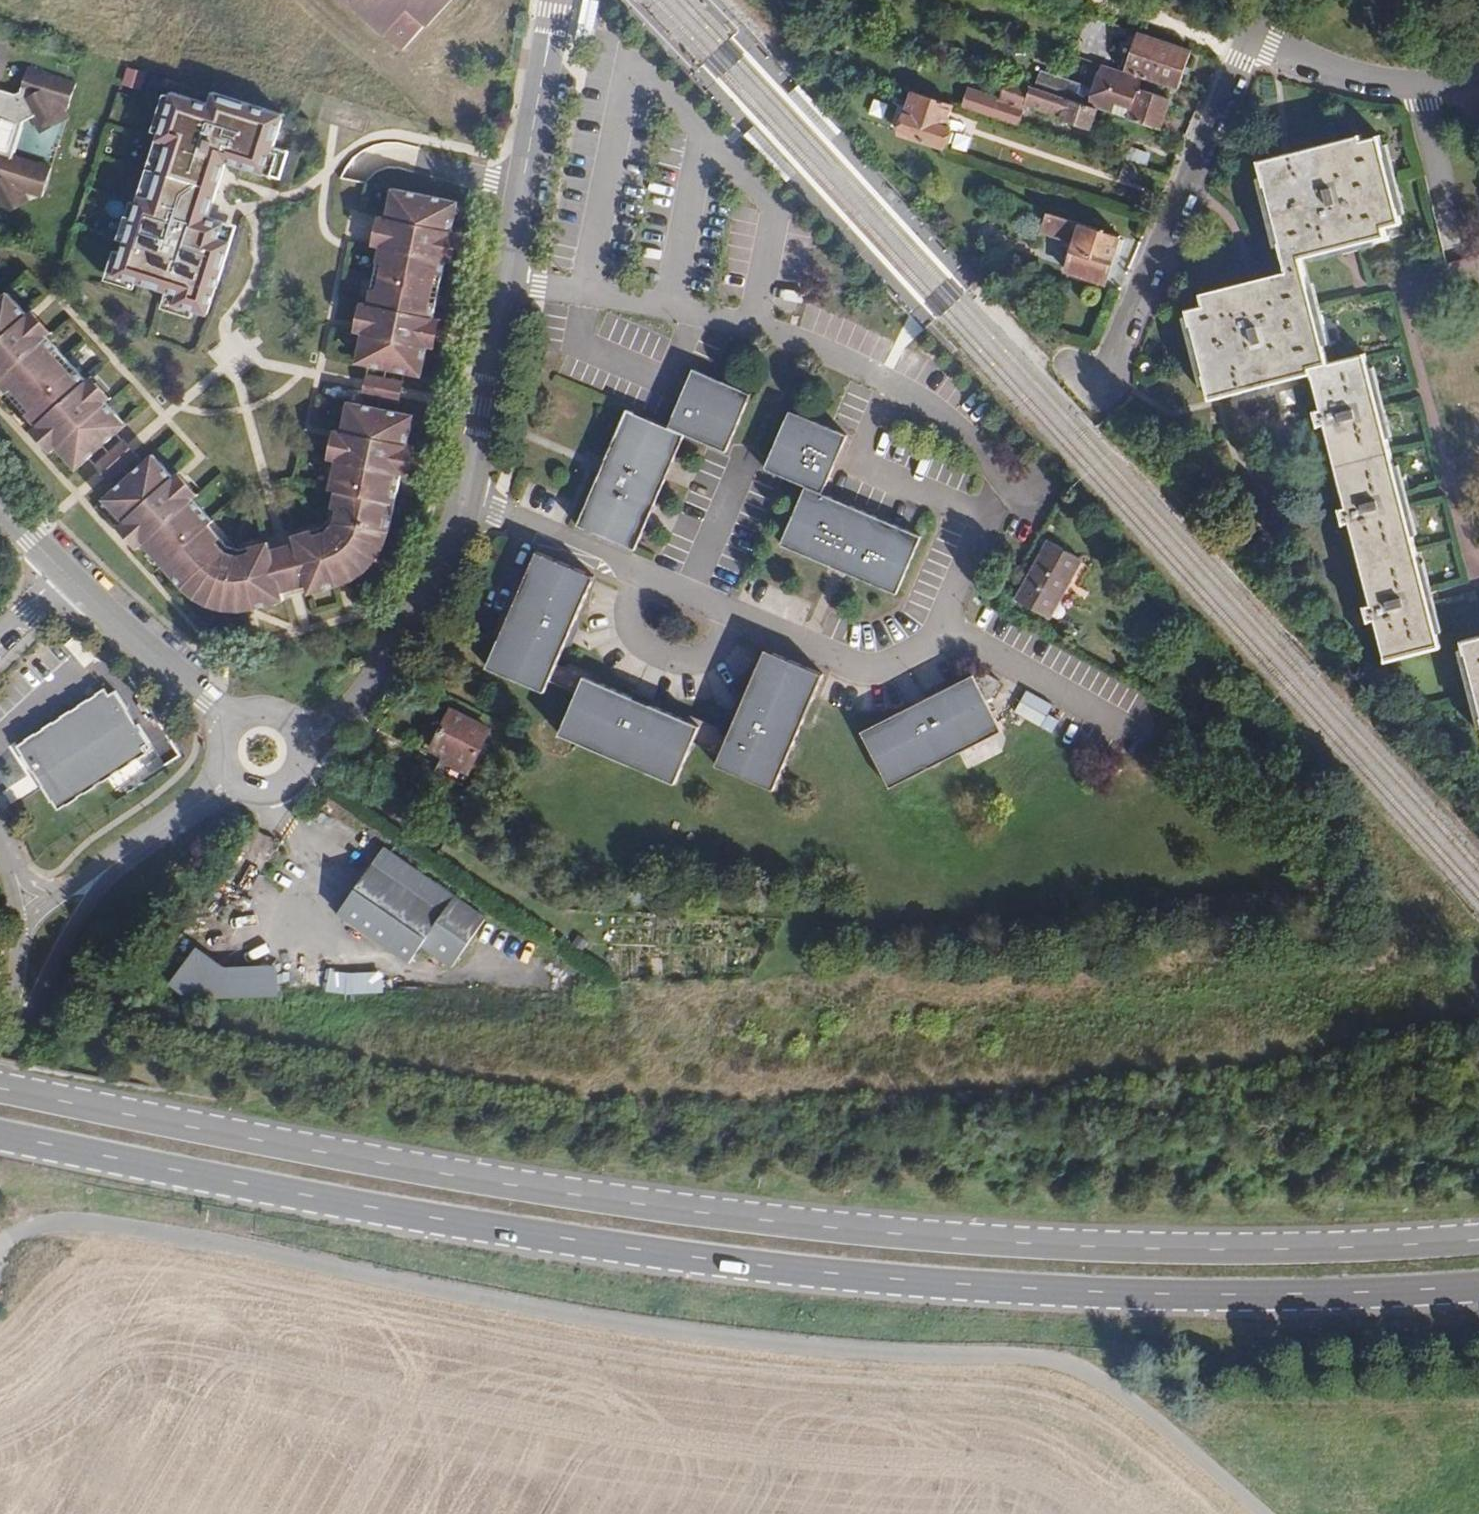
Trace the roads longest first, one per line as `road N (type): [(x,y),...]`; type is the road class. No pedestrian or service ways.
road 1 (primary): [(1478,1241),(1116,1251),(872,1234),(626,1206),(0,1090)]
road 2 (primary): [(0,1135),(615,1247),(868,1278),(1111,1291),(1375,1293),(1478,1283)]
road 3 (unclassified): [(1262,1513),(1133,1403),(1044,1356),(892,1353),(632,1326),(93,1222),(33,1229),(0,1248)]
road 4 (residential): [(1024,499),(954,419),(873,375),(631,301),(504,281)]
road 5 (tertiary): [(504,281),(462,499),(426,604),(367,698),(304,745)]
road 6 (residential): [(1250,35),(1098,376)]
road 7 (tertiary): [(556,0),(504,281)]
road 8 (residential): [(1250,35),(1316,71),(1428,89),(1478,75)]
road 9 (tertiary): [(3,1056),(99,887),(130,854)]
road 10 (tertiary): [(64,569),(235,722)]
road 11 (tertiary): [(231,777),(130,854)]

